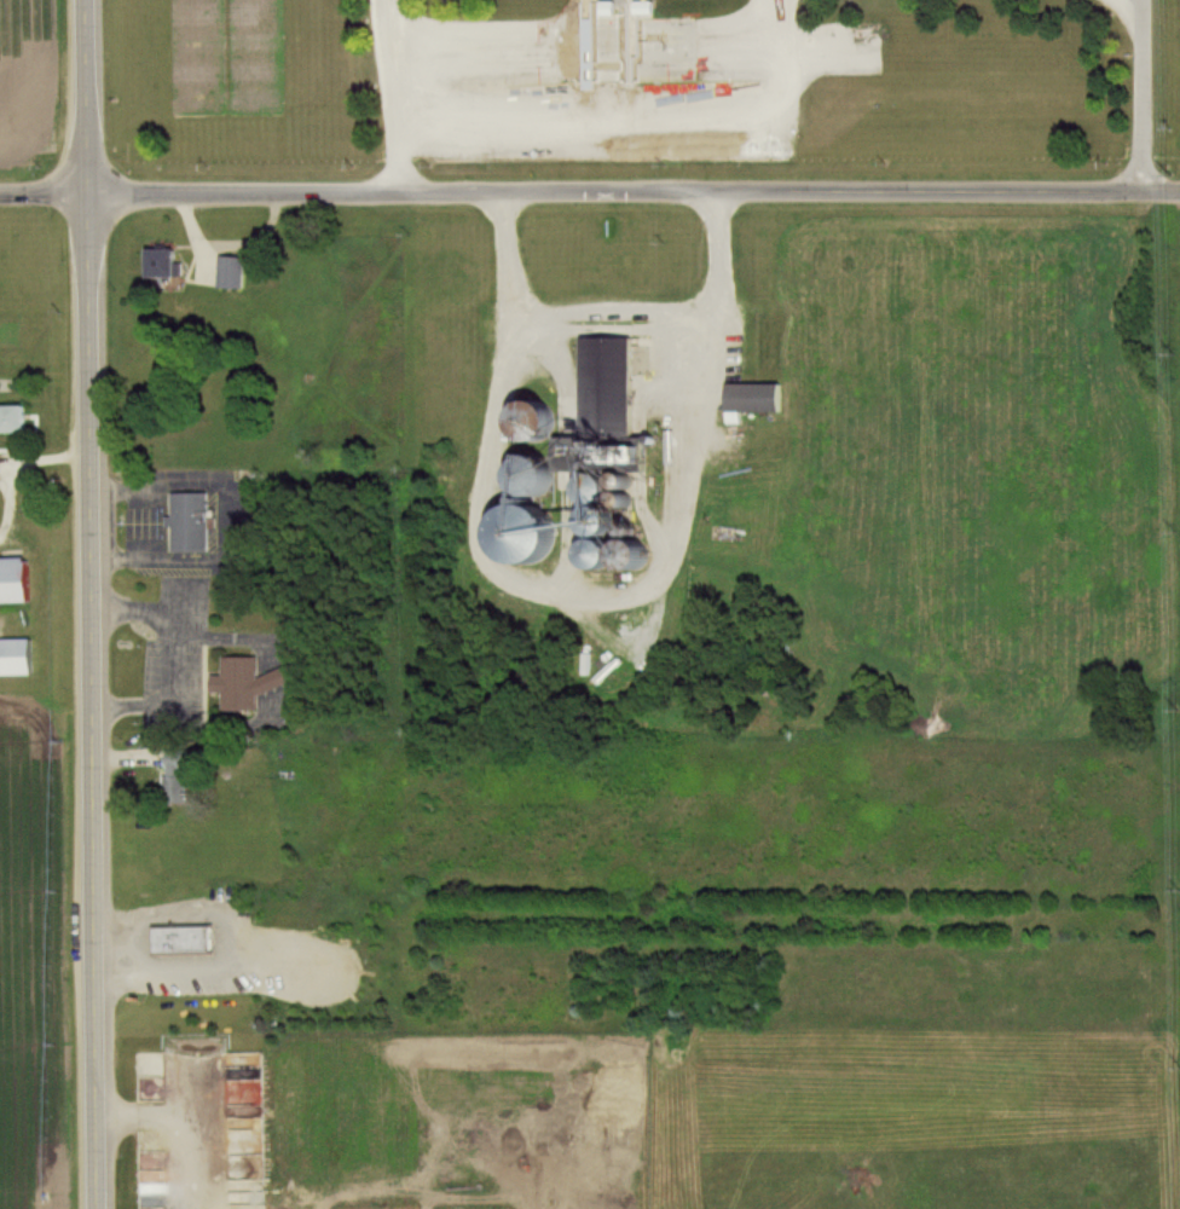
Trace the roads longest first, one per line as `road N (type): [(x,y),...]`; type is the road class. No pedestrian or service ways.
road 1 (residential): [(0,190),(1179,190)]
road 2 (secondary): [(95,1208),(86,190)]
road 3 (secondary): [(86,190),(84,0)]

